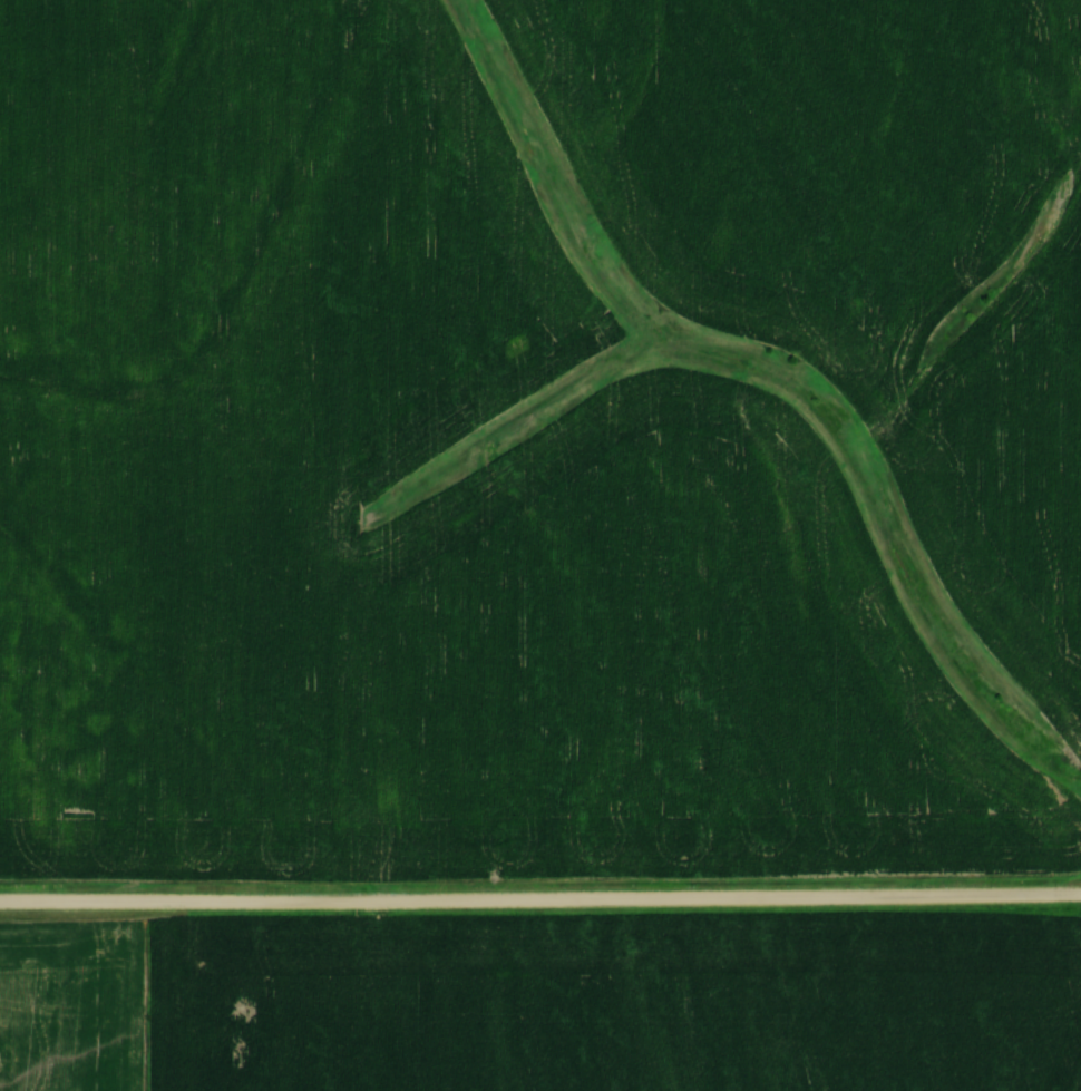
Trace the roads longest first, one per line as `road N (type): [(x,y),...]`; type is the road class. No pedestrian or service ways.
road 1 (residential): [(1080,890),(0,896)]

